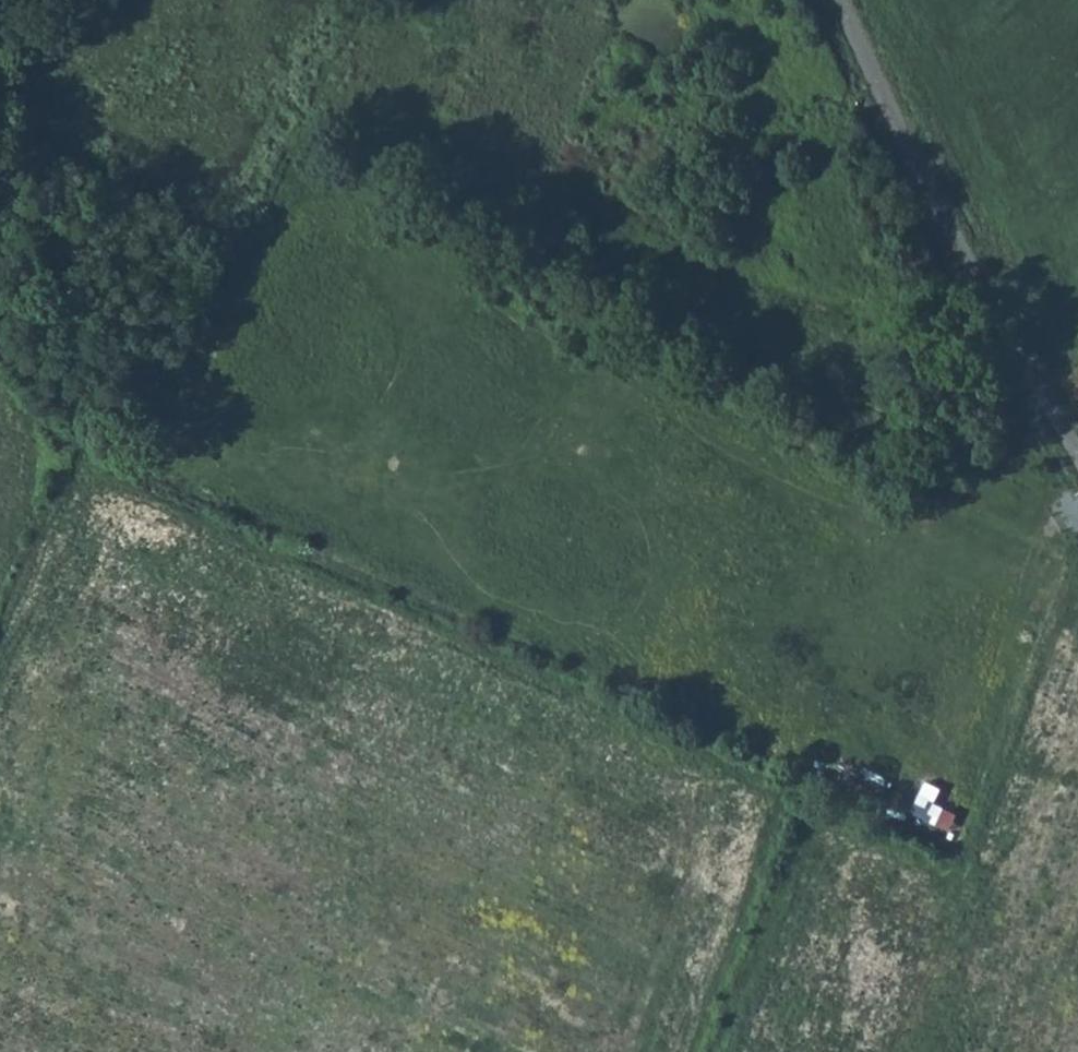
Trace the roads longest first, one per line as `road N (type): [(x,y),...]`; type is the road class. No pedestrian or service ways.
road 1 (unclassified): [(1077,458),(927,194),(840,0)]

